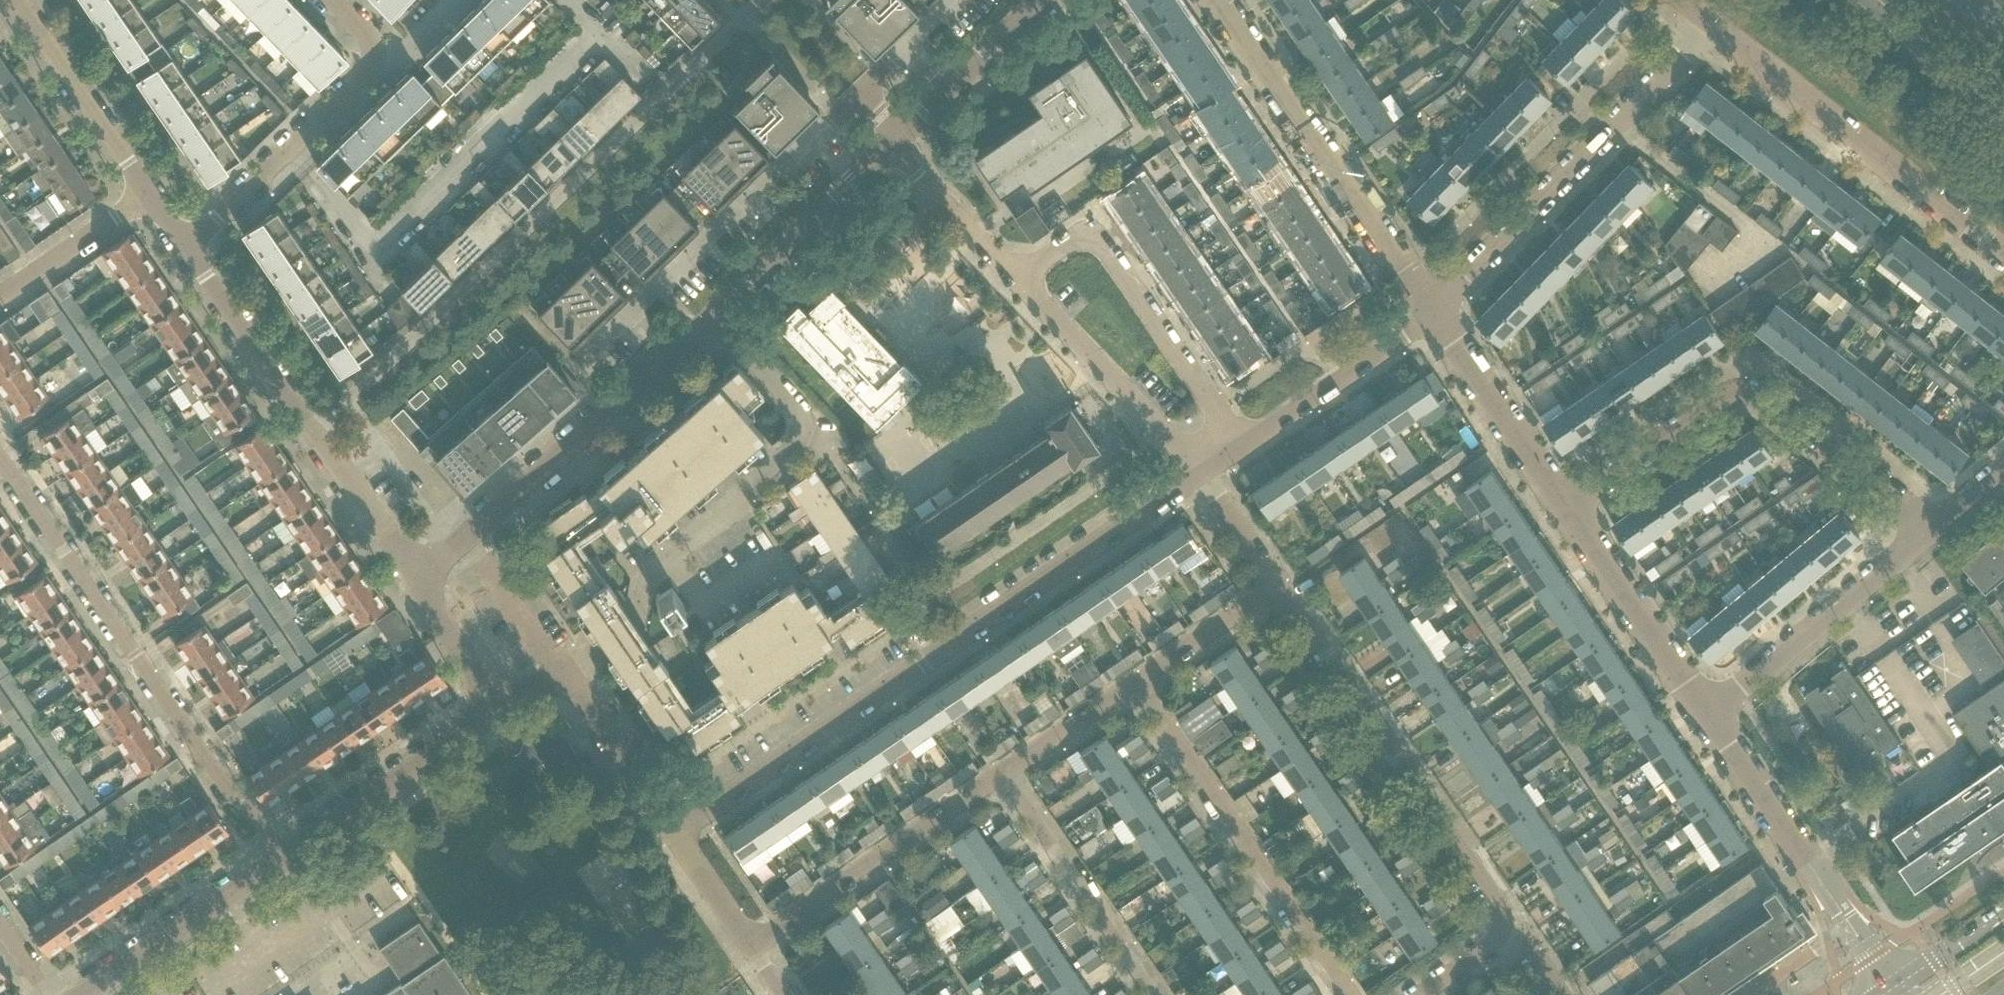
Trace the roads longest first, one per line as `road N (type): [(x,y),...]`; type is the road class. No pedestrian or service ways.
road 1 (tertiary): [(417,581),(711,320),(890,146)]
road 2 (residential): [(674,831),(1204,474)]
road 3 (residential): [(272,868),(0,461)]
road 4 (residential): [(1923,536),(1889,497),(1768,401),(1738,398),(1570,514)]
road 5 (residential): [(1502,924),(1276,585)]
road 6 (residential): [(417,581),(188,249)]
road 7 (residential): [(1438,316),(1714,26)]
road 8 (residential): [(1438,316),(1218,0)]
road 9 (residential): [(584,358),(856,96)]
road 10 (residential): [(1345,994),(1135,682)]
road 11 (residential): [(2003,255),(1714,26)]
road 12 (residential): [(1240,449),(1101,243),(1076,239),(1021,278)]
road 13 (residential): [(753,945),(1000,775)]
road 14 (residential): [(1706,719),(1923,536)]
road 15 (tertiary): [(272,868),(499,712)]
road 16 (residential): [(188,249),(373,68),(376,56)]
road 17 (residential): [(1204,474),(1021,278)]
road 18 (residential): [(1150,994),(1000,775)]
road 19 (residential): [(1853,931),(1706,719)]
road 20 (residential): [(1706,719),(1570,514)]
road 21 (residential): [(1240,449),(1438,316)]
road 22 (residential): [(1570,514),(1438,316)]
road 23 (residential): [(150,193),(14,0)]
road 24 (tertiary): [(86,994),(272,868)]
road 25 (tertiary): [(890,146),(1043,0)]
road 26 (residential): [(674,831),(560,671)]
road 27 (trunk): [(1865,0),(2003,127)]
road 28 (residential): [(1021,278),(890,146)]
road 29 (residential): [(0,296),(150,193)]
road 30 (residential): [(1135,682),(1276,585)]
road 31 (residential): [(1000,775),(1135,682)]
road 32 (tertiary): [(499,712),(417,581)]
road 33 (residential): [(753,945),(674,831)]
road 34 (residential): [(856,96),(955,0)]
road 35 (secondary): [(2003,916),(1890,993)]
road 36 (residential): [(1276,585),(1204,474)]

